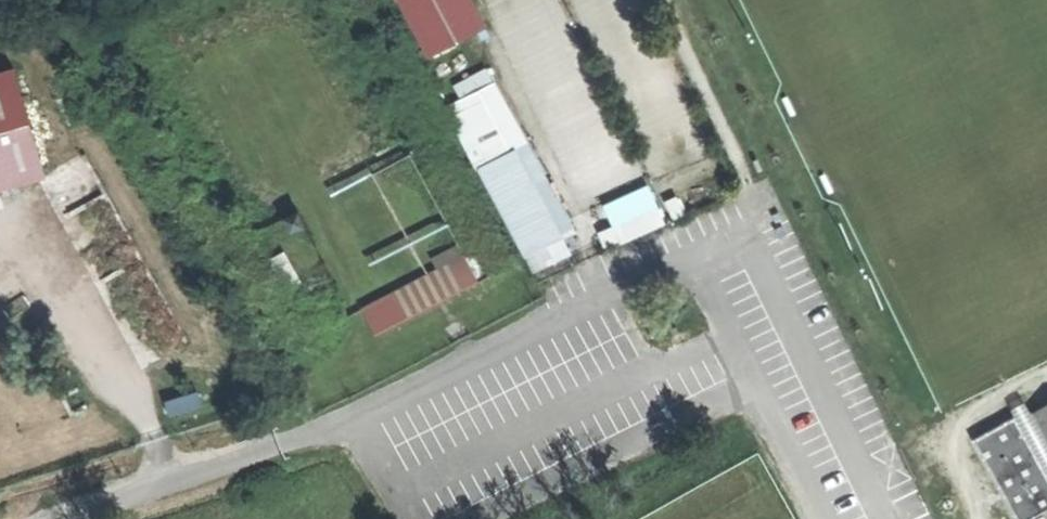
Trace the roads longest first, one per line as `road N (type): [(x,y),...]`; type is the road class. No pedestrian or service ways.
road 1 (unclassified): [(882,518),(745,236),(352,417),(65,518)]

